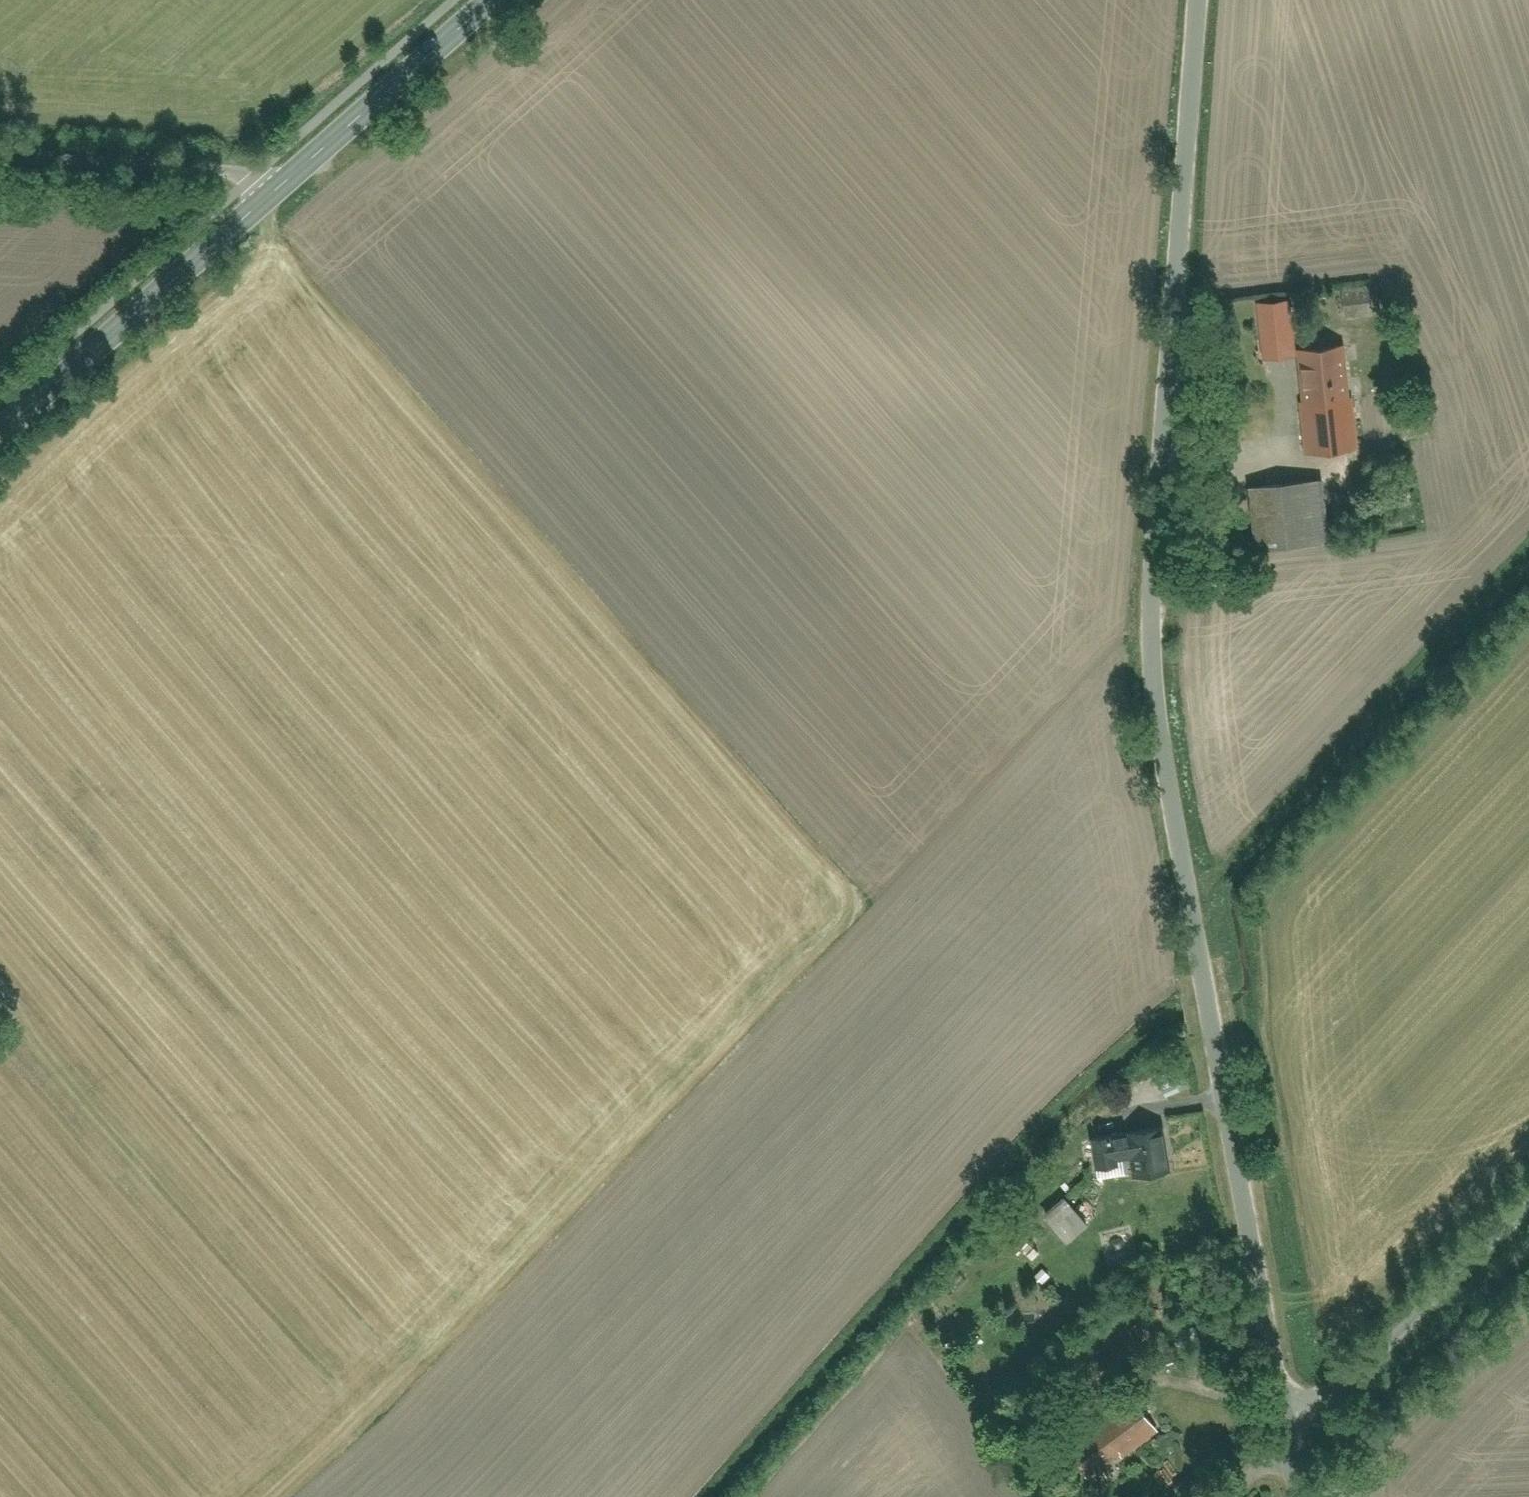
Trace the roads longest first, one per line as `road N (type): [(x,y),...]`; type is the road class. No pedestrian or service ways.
road 1 (unclassified): [(1286,1415),(1210,985),(1159,607),(1203,0)]
road 2 (tertiary): [(0,433),(262,200)]
road 3 (unclassified): [(1286,1415),(1528,1206)]
road 4 (tertiary): [(262,200),(492,0)]
road 5 (unclassified): [(0,155),(243,169),(262,200)]

